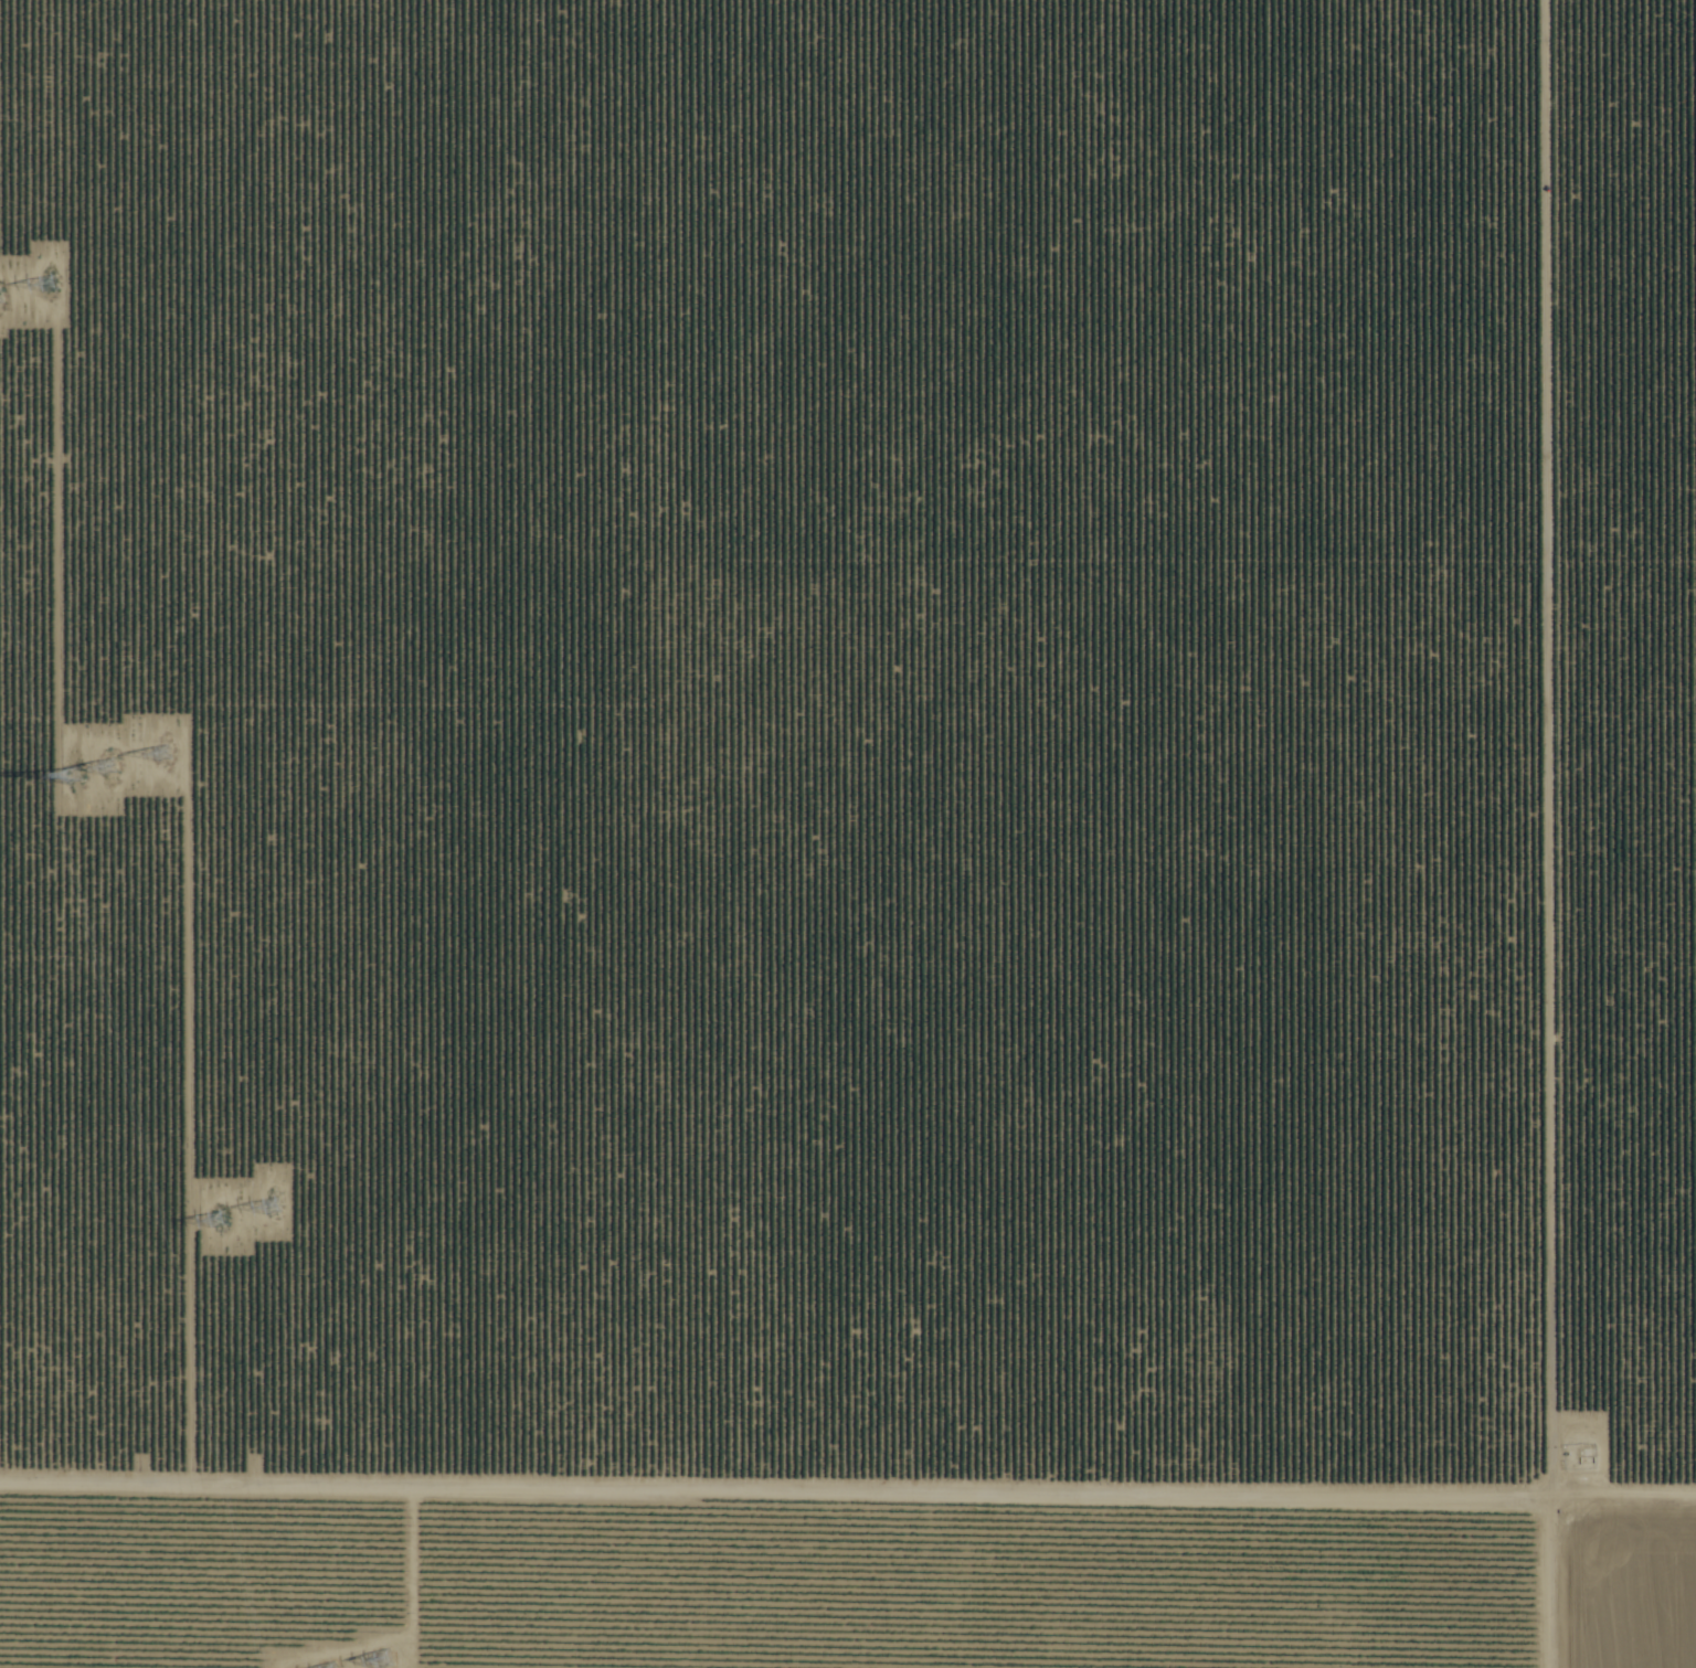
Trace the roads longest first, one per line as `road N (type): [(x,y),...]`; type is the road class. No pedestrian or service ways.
road 1 (residential): [(0,1452),(1695,1467)]

